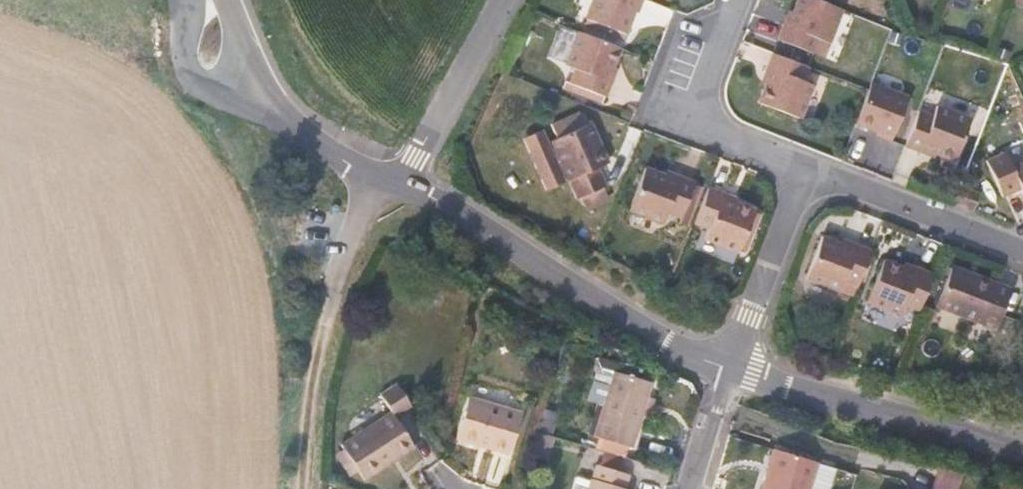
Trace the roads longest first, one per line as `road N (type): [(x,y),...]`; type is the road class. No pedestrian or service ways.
road 1 (tertiary): [(403,186),(432,195),(731,368)]
road 2 (tertiary): [(731,368),(1022,447)]
road 3 (residential): [(808,173),(692,128),(738,0)]
road 4 (residential): [(808,173),(1022,254)]
road 5 (residential): [(403,186),(501,0)]
road 6 (residential): [(731,368),(808,173)]
road 7 (track): [(323,327),(304,488)]
road 8 (tertiary): [(187,0),(192,68),(207,84),(271,109)]
road 9 (unclassified): [(375,179),(340,257),(323,327)]
road 10 (residential): [(693,488),(731,368)]
road 11 (tertiary): [(271,109),(375,179)]

